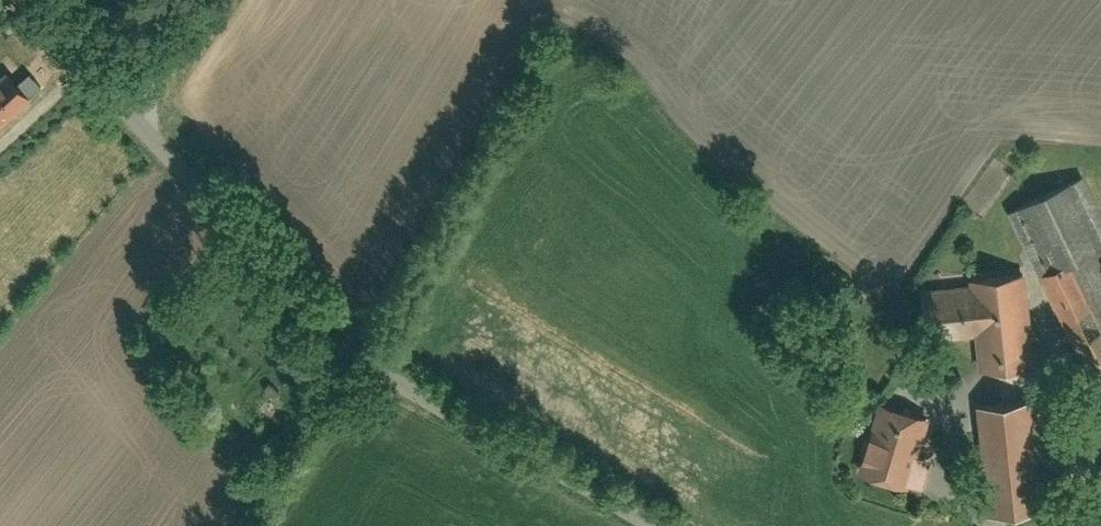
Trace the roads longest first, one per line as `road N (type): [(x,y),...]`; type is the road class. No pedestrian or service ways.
road 1 (residential): [(34,0),(263,262),(364,363),(657,525)]

